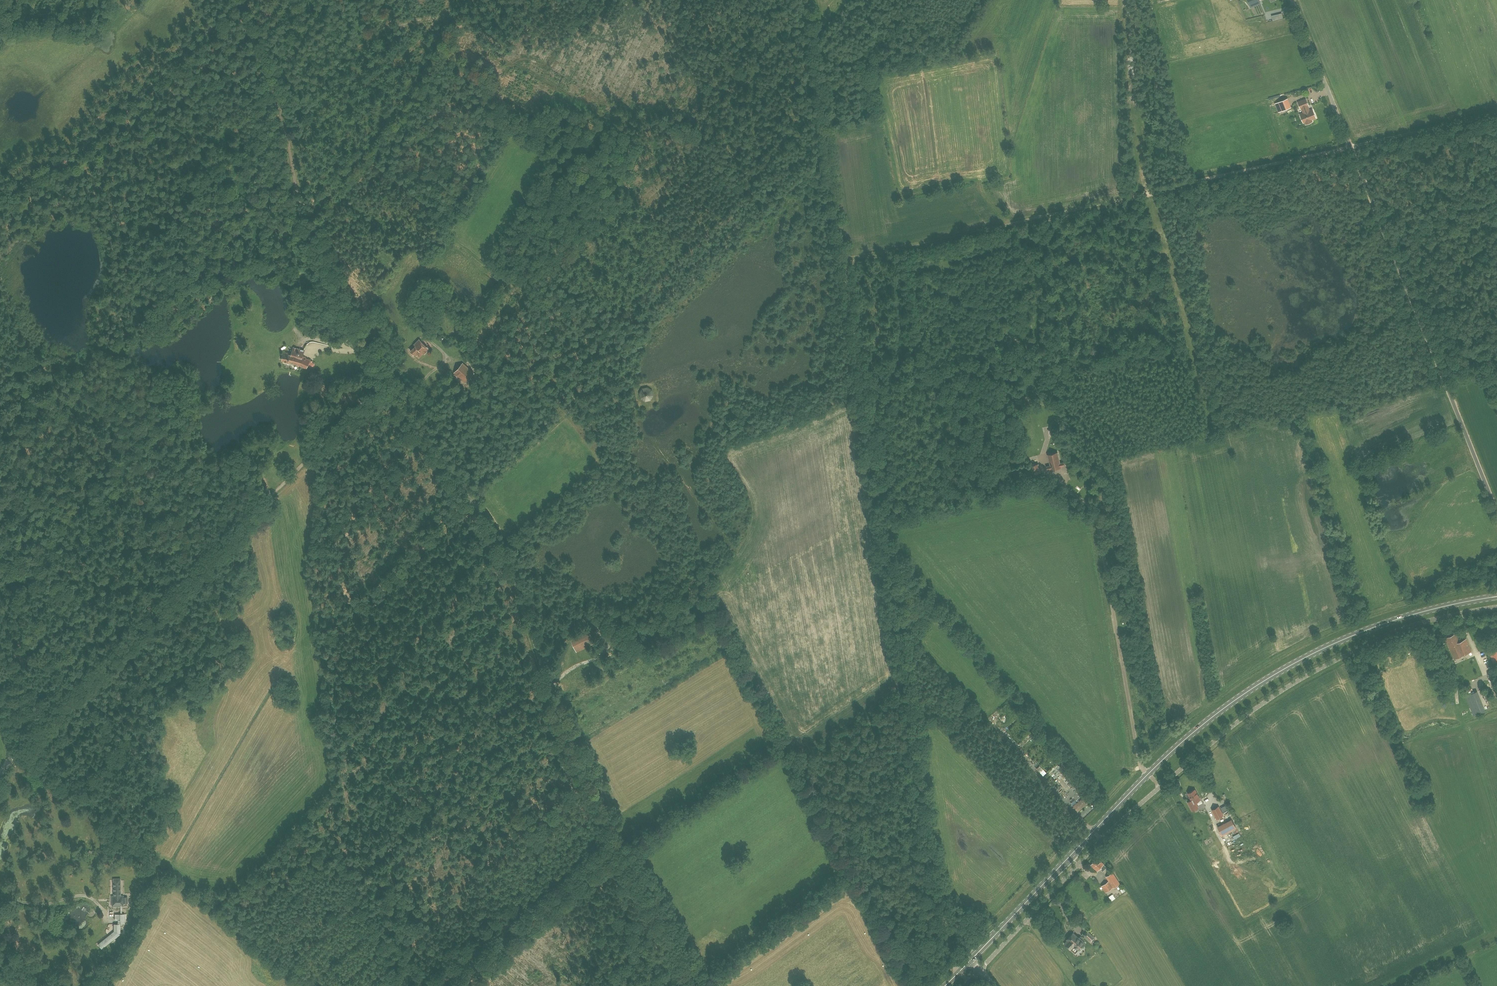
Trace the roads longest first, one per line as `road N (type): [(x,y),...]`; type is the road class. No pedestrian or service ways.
road 1 (unclassified): [(702,985),(552,709),(493,533),(382,383)]
road 2 (secondary): [(971,957),(1148,774),(1255,686),(1376,625),(1496,597)]
road 3 (unclassified): [(981,970),(1159,786),(1255,709),(1398,631),(1496,607)]
road 4 (unclassified): [(1496,512),(1294,0)]
road 5 (track): [(382,383),(12,755)]
road 6 (track): [(1351,146),(842,262)]
road 7 (track): [(382,383),(321,277),(277,98),(239,3)]
road 8 (track): [(0,199),(112,127),(239,3)]
road 9 (track): [(541,677),(616,627),(709,600)]
road 10 (track): [(100,370),(0,522)]
road 11 (track): [(21,748),(136,842)]
road 12 (track): [(1496,114),(1351,146)]

